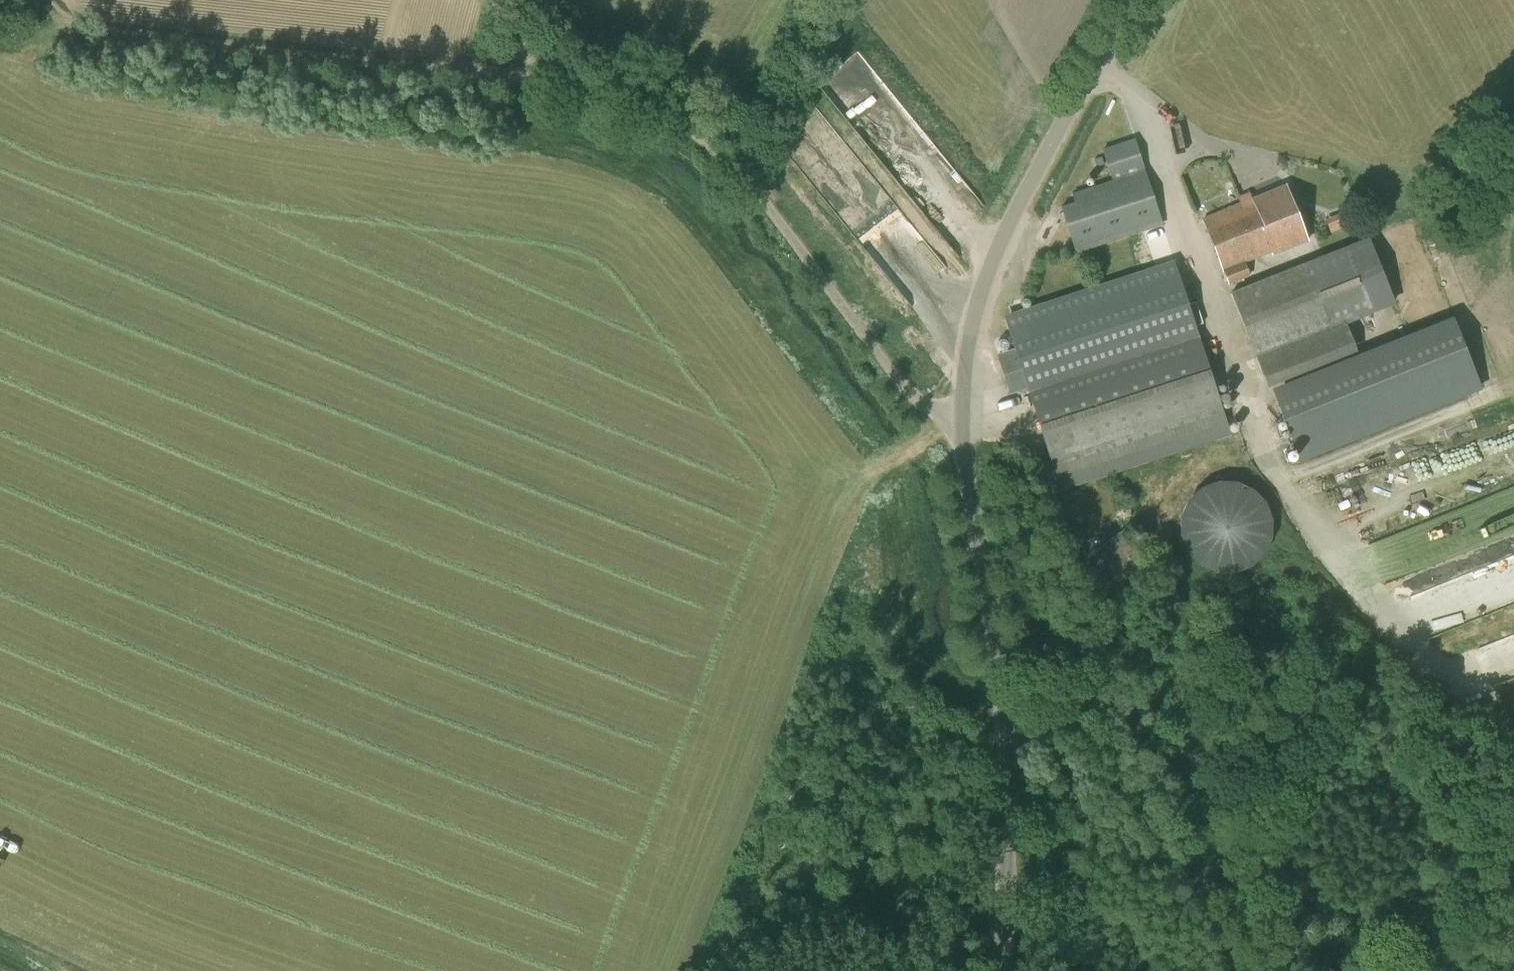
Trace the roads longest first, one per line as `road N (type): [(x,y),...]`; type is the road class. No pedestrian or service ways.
road 1 (unclassified): [(1006,970),(1010,716),(967,447),(970,362),(1003,233),(1127,0)]

